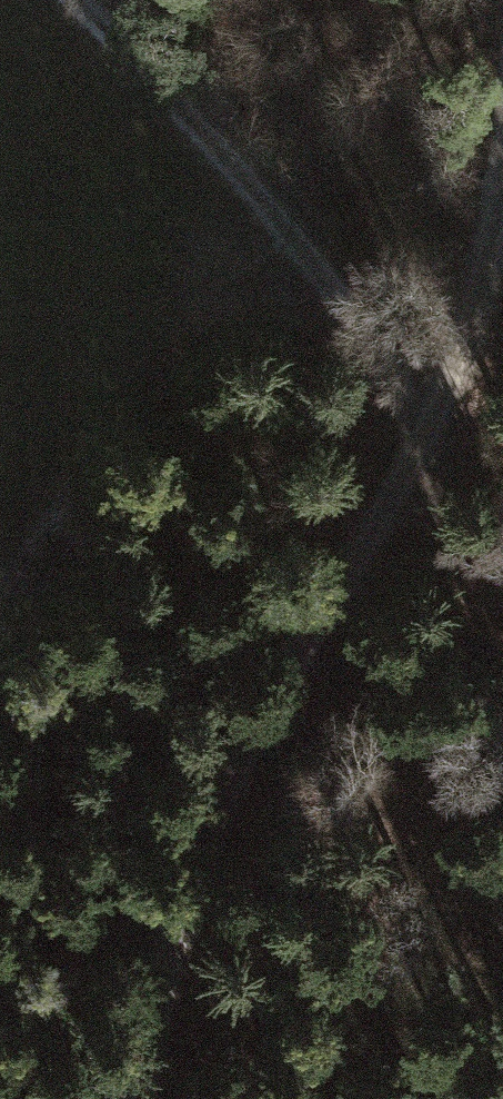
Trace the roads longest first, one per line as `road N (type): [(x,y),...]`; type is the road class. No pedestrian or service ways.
road 1 (track): [(502,33),(496,101),(426,415),(177,957),(145,1098)]
road 2 (track): [(75,0),(352,299),(426,415),(450,516),(502,615)]

